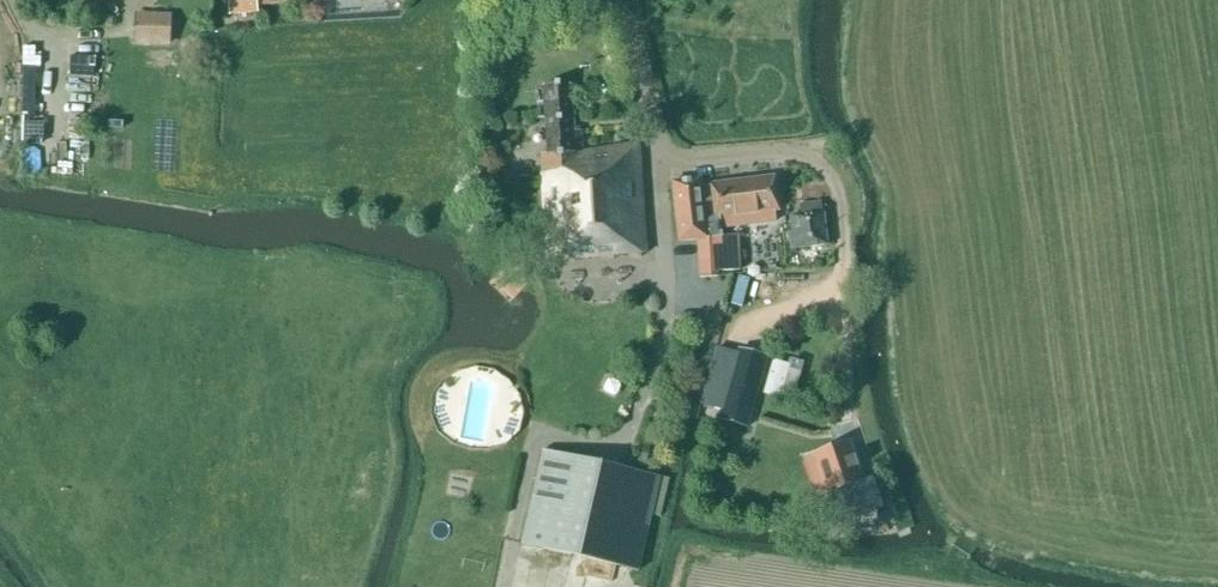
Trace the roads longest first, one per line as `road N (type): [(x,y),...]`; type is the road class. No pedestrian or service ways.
road 1 (residential): [(840,196),(834,178),(793,152),(690,160),(666,151),(631,32),(597,2),(504,7),(490,0)]

